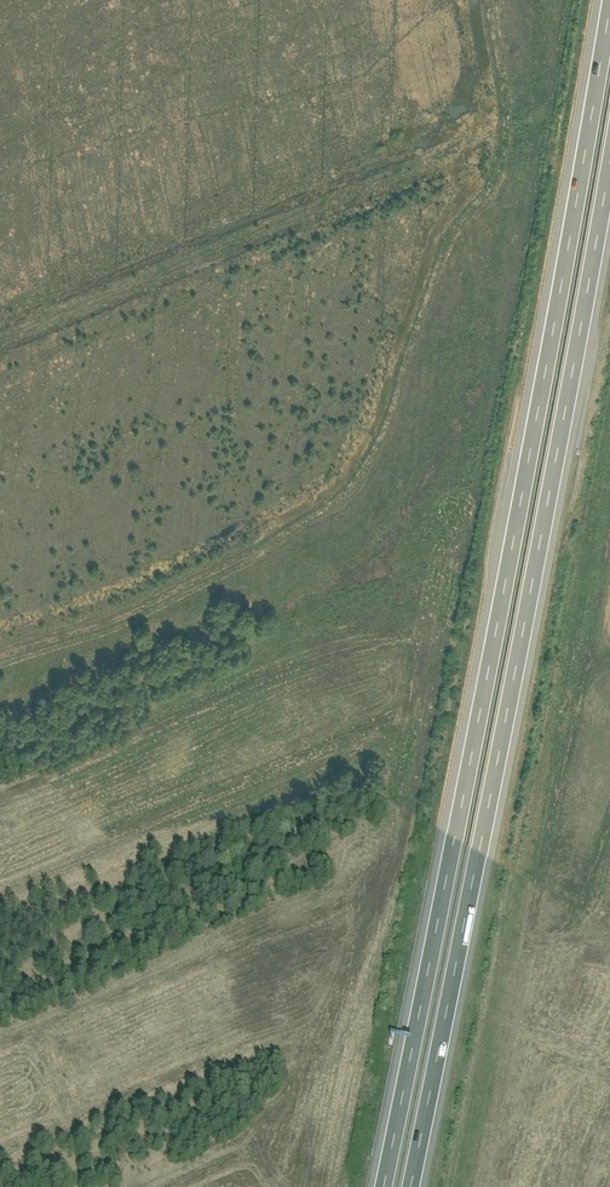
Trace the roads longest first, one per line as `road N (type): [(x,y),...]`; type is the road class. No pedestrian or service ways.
road 1 (motorway): [(609,3),(522,495),(384,1186)]
road 2 (motorway): [(412,1186),(609,171)]

